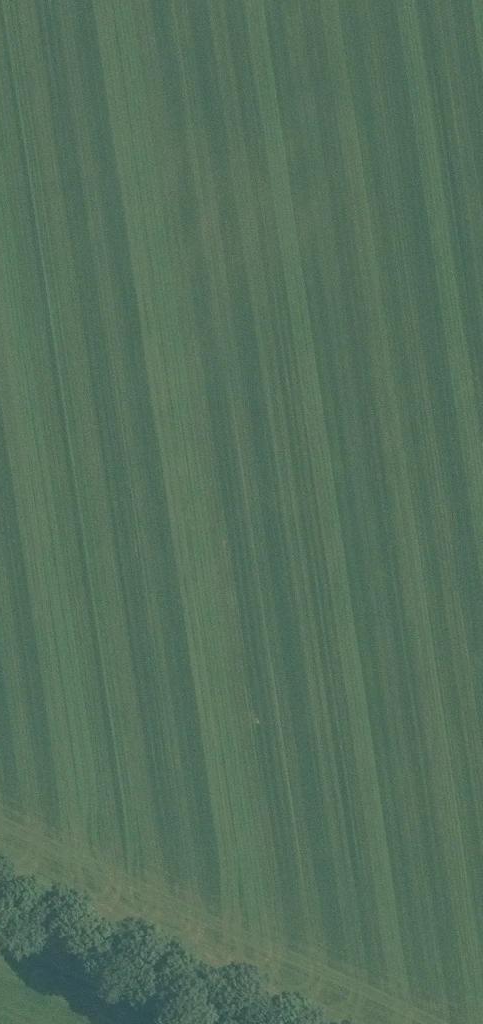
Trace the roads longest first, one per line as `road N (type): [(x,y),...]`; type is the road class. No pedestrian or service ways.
road 1 (track): [(0,923),(218,1023)]

